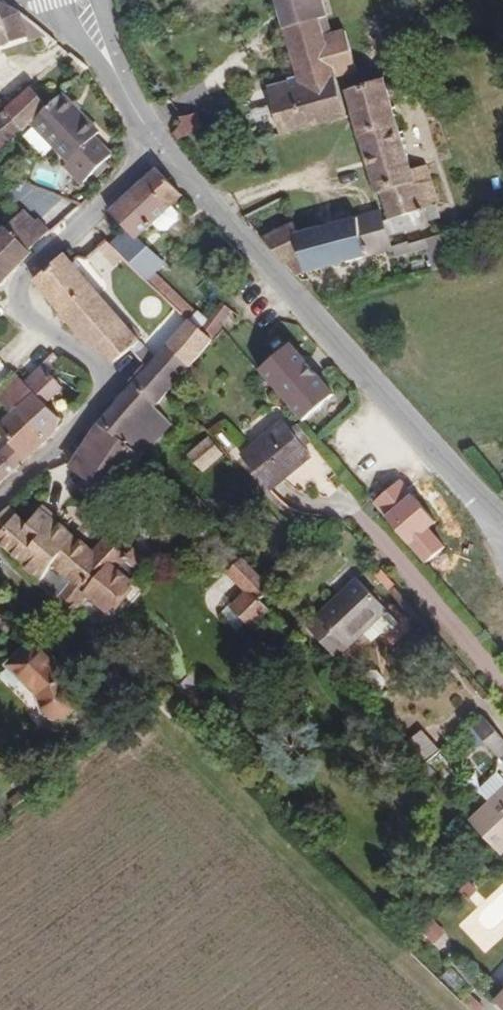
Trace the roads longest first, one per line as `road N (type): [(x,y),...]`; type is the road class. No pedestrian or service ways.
road 1 (residential): [(488,506),(156,141)]
road 2 (residential): [(0,511),(104,412),(109,388),(102,365),(40,295),(42,276),(156,141)]

